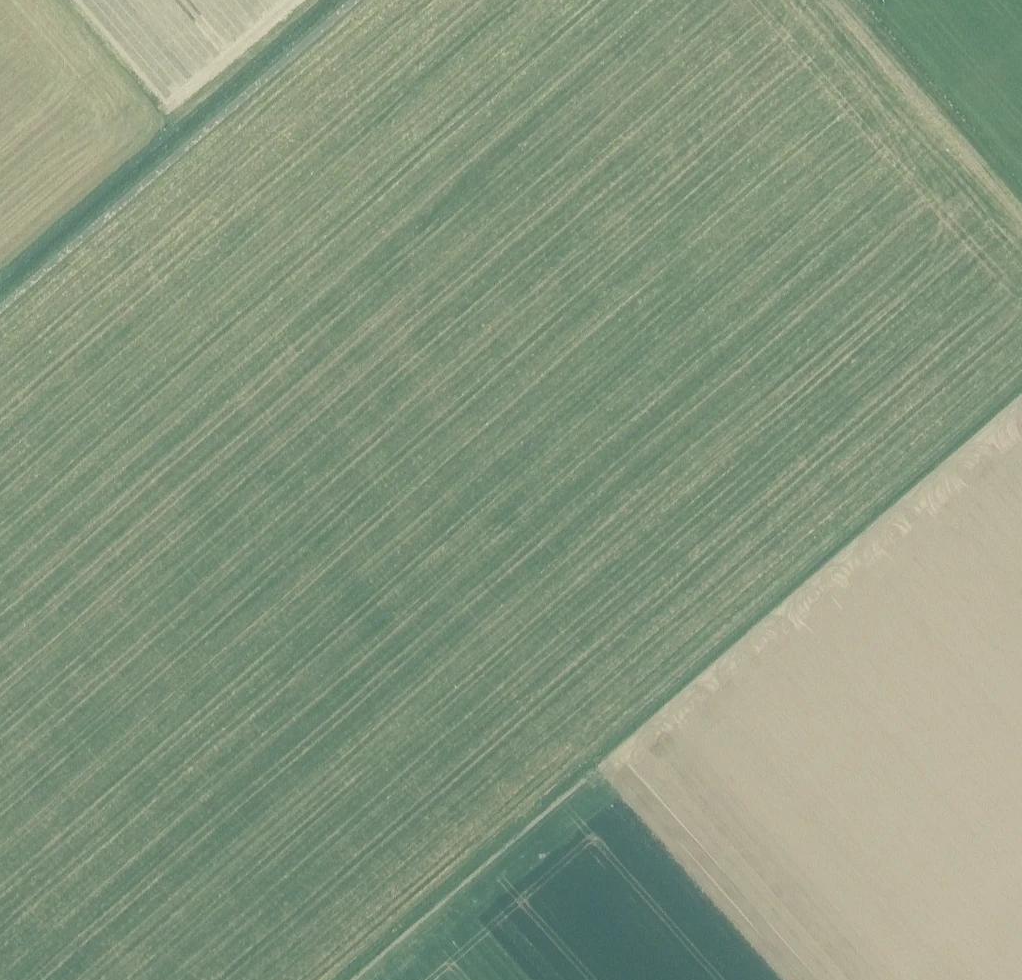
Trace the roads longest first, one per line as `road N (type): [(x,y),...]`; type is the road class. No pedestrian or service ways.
road 1 (track): [(0,308),(355,0)]

